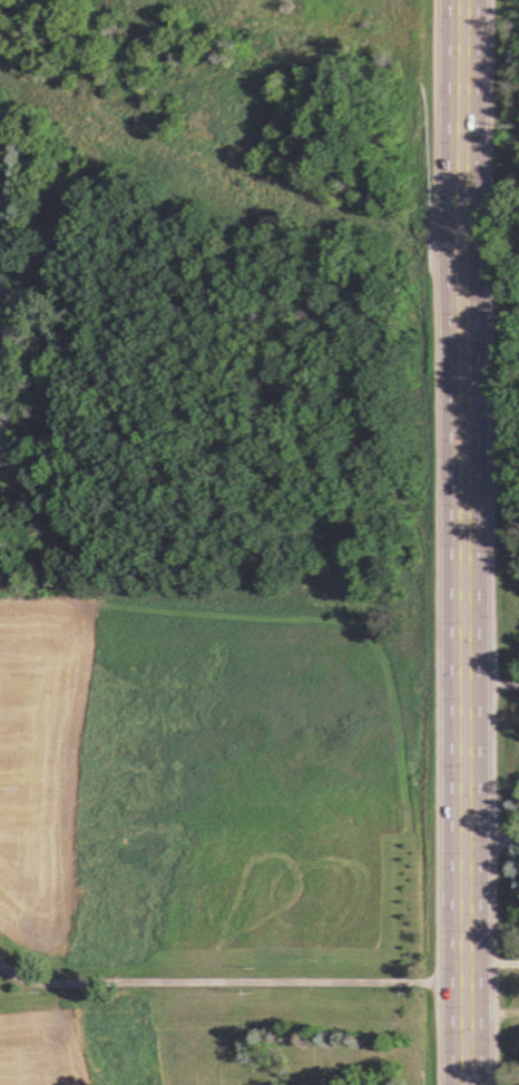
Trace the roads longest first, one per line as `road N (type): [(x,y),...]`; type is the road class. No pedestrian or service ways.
road 1 (secondary): [(466,1084),(463,0)]

